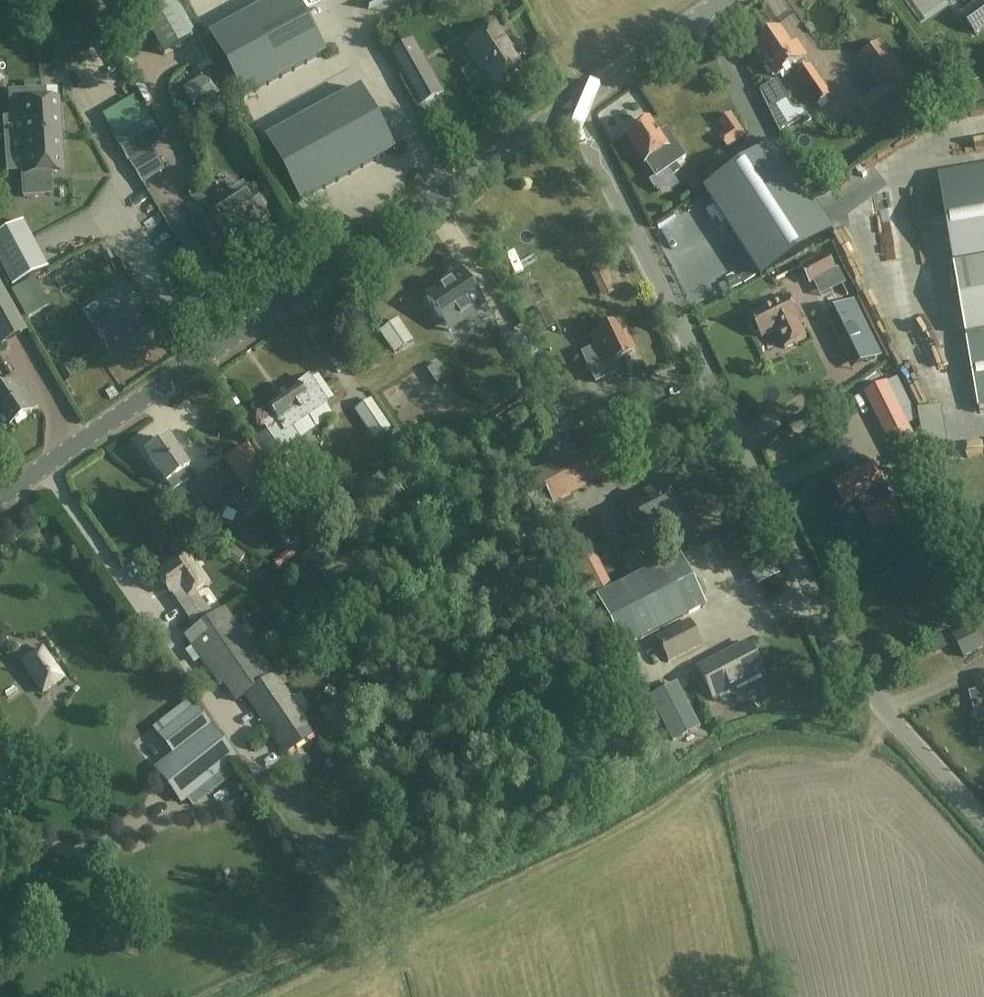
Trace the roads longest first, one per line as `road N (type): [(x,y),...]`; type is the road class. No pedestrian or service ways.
road 1 (unclassified): [(579,102),(827,613),(880,706),(983,823)]
road 2 (unclassified): [(0,494),(579,102)]
road 3 (unclassified): [(579,102),(727,0)]

